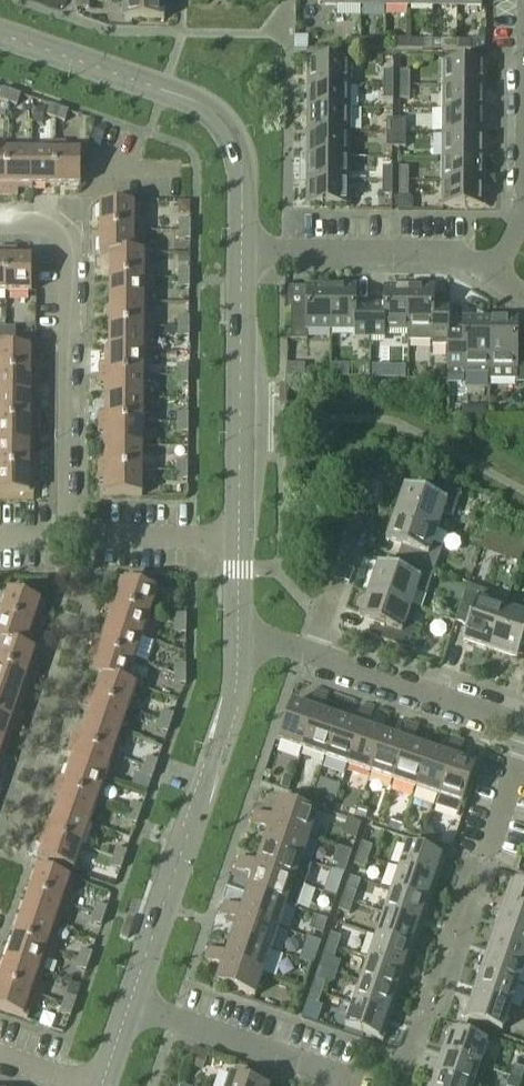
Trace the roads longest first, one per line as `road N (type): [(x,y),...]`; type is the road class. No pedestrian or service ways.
road 1 (residential): [(240,535),(66,534),(69,240),(48,225),(0,224)]
road 2 (unclassified): [(129,1002),(237,685),(240,641)]
road 3 (unclassified): [(242,254),(243,165),(225,126),(197,103),(0,35)]
road 4 (unclassified): [(240,535),(242,254)]
road 5 (residential): [(491,274),(454,254),(242,254)]
road 6 (residential): [(343,1085),(335,1073),(129,1002)]
road 7 (residential): [(523,727),(317,657)]
road 8 (residential): [(317,657),(383,462)]
road 9 (residential): [(523,740),(485,858)]

